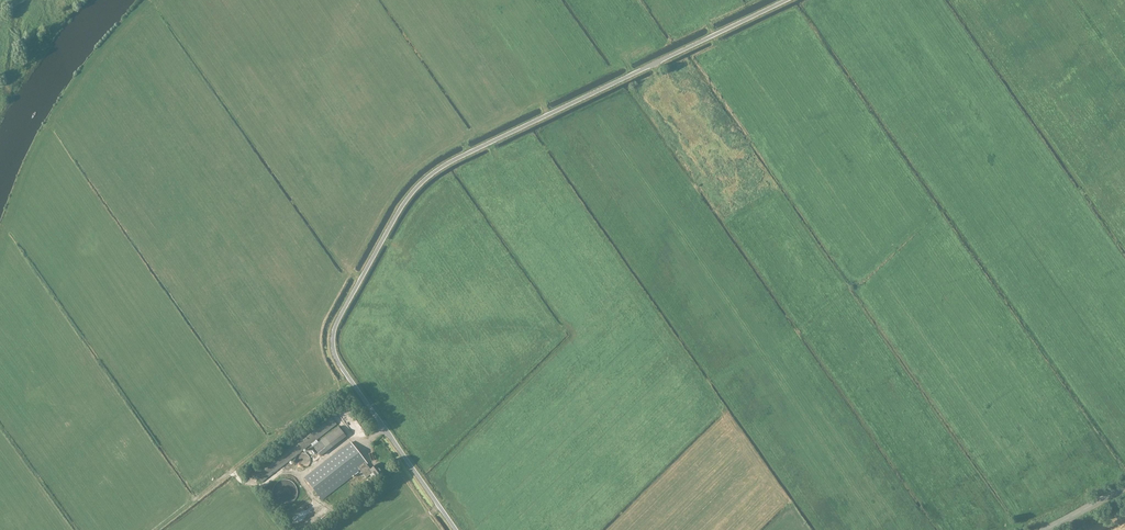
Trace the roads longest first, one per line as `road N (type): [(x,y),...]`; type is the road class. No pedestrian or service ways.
road 1 (unclassified): [(455,529),(333,347),(336,323),(400,210),(454,160),(786,0)]

